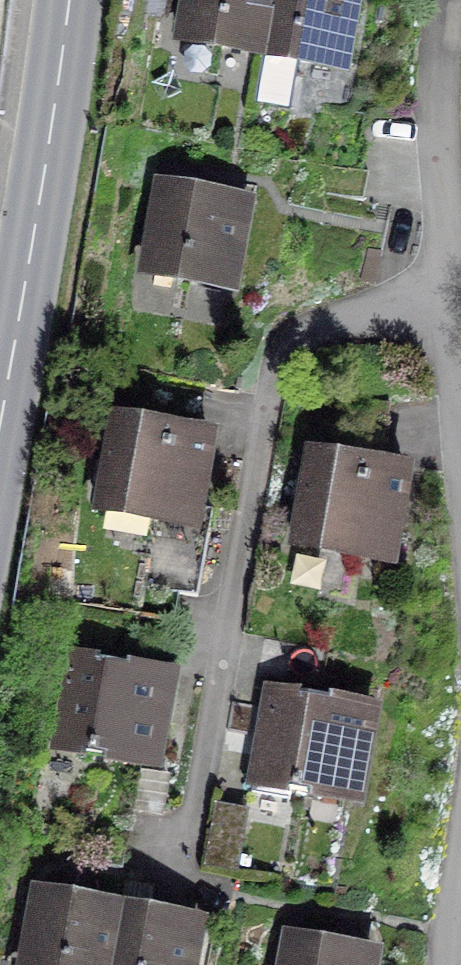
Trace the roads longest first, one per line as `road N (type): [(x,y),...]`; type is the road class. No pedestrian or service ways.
road 1 (residential): [(443,313),(384,305),(323,317),(278,359),(244,433),(186,842)]
road 2 (secondary): [(74,0),(0,431)]
road 3 (residential): [(443,313),(437,58)]

